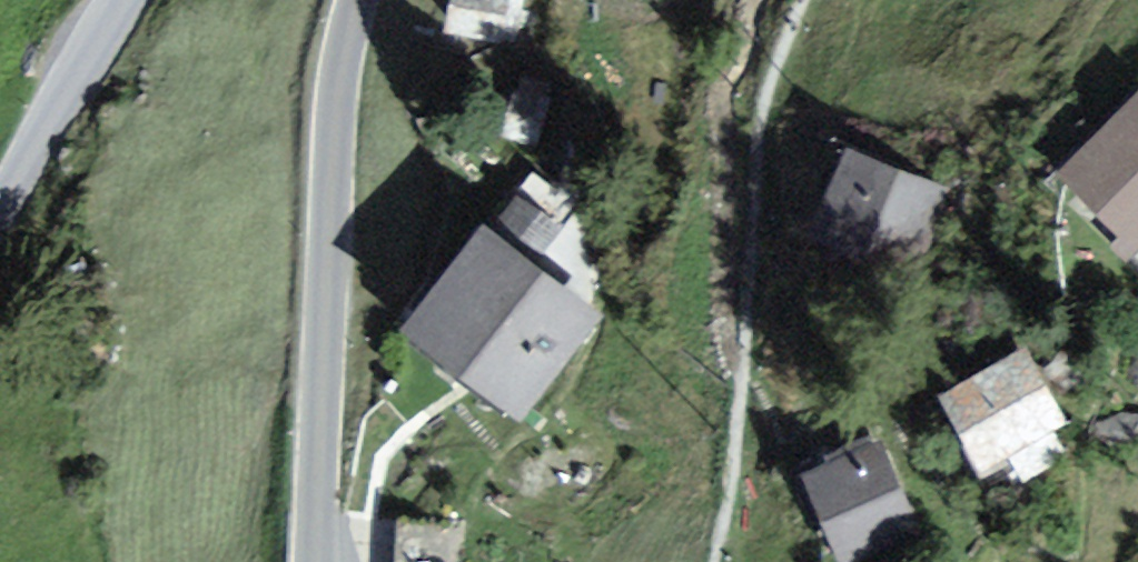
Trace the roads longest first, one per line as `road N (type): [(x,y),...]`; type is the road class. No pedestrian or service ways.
road 1 (residential): [(363,0),(336,95),(321,561)]
road 2 (residential): [(0,217),(129,0)]

